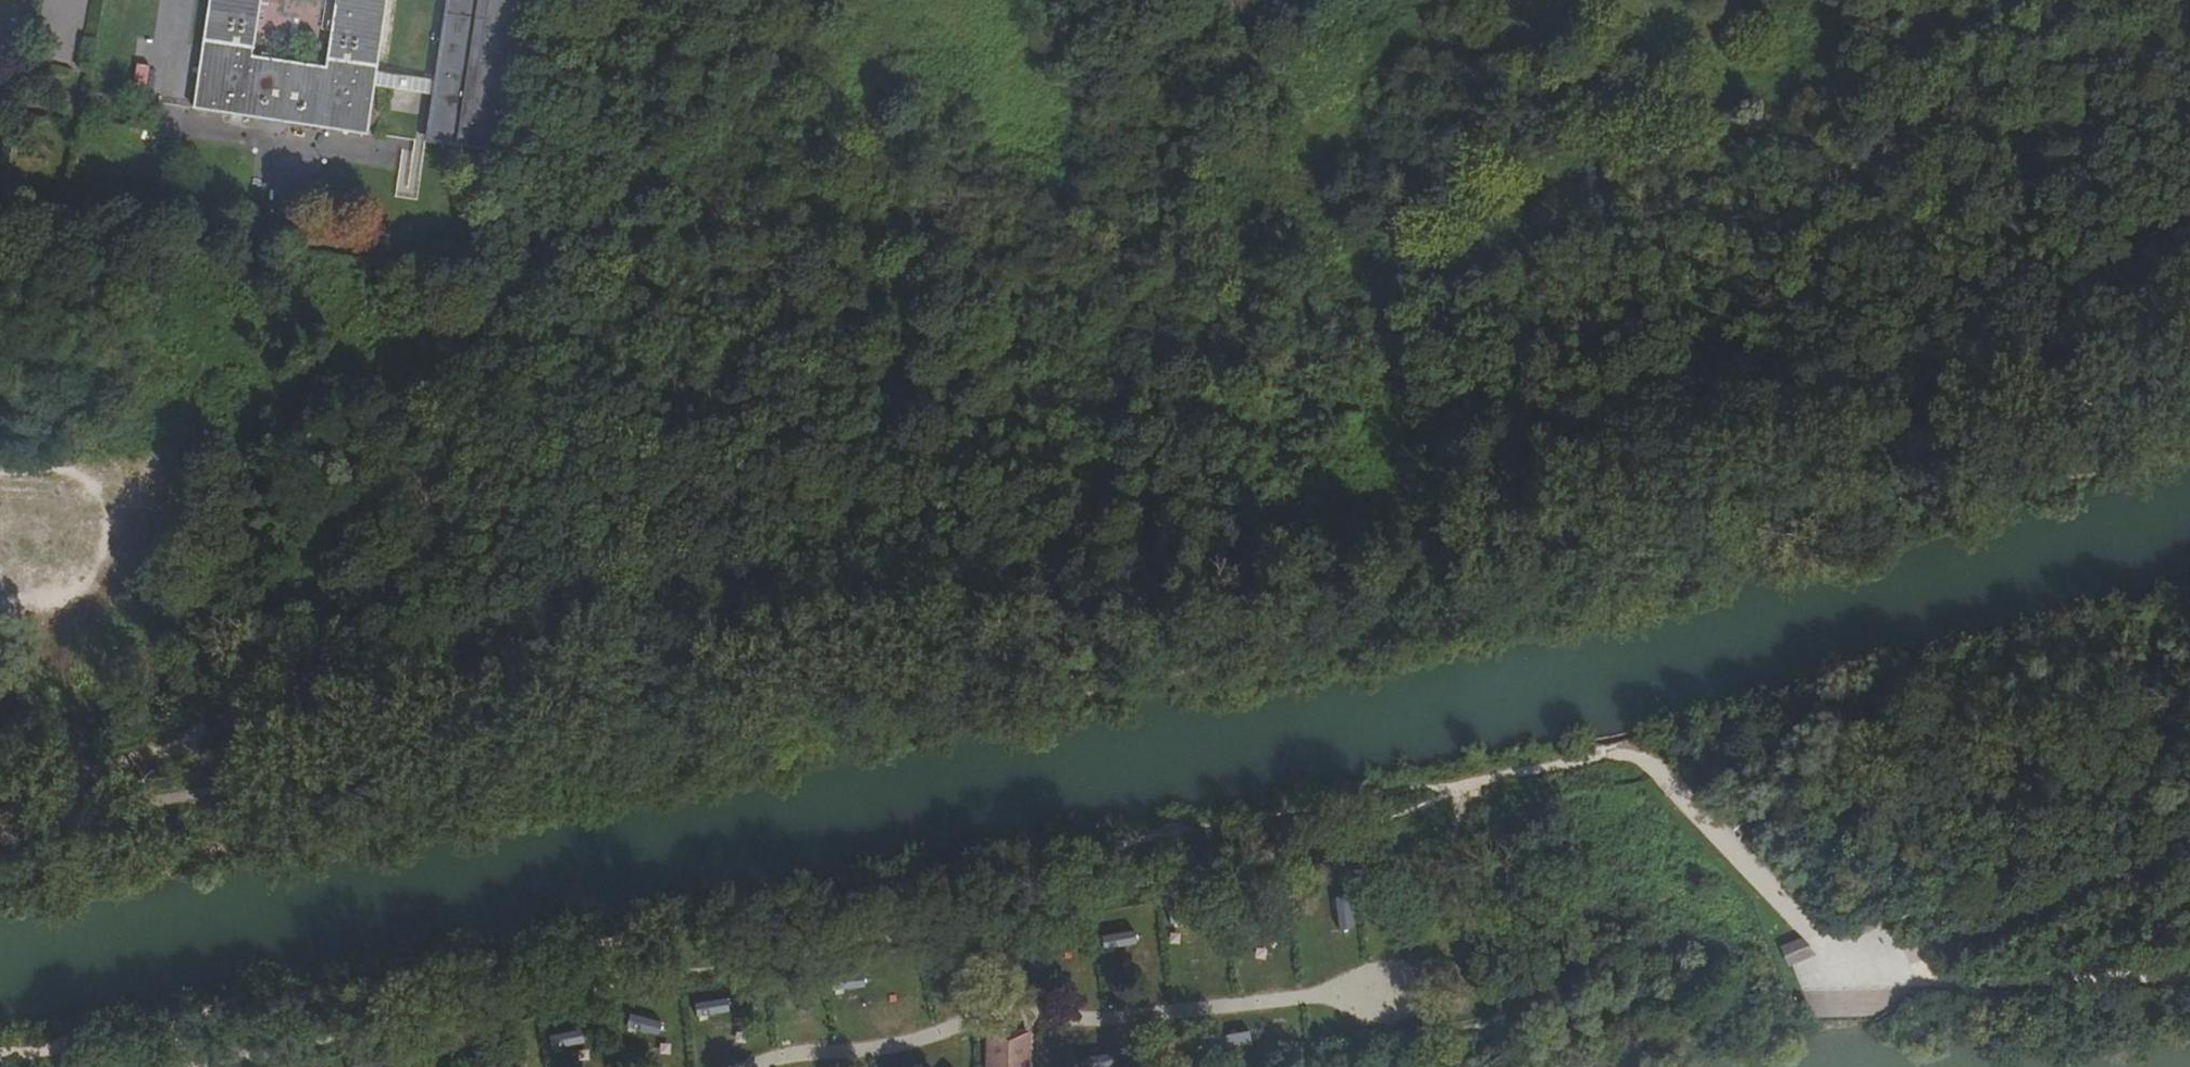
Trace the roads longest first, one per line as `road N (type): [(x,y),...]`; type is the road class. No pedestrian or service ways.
road 1 (track): [(1604,756),(1169,827),(887,890),(0,1057)]
road 2 (track): [(1862,1010),(2189,978)]
road 3 (track): [(1628,898),(1604,756)]

